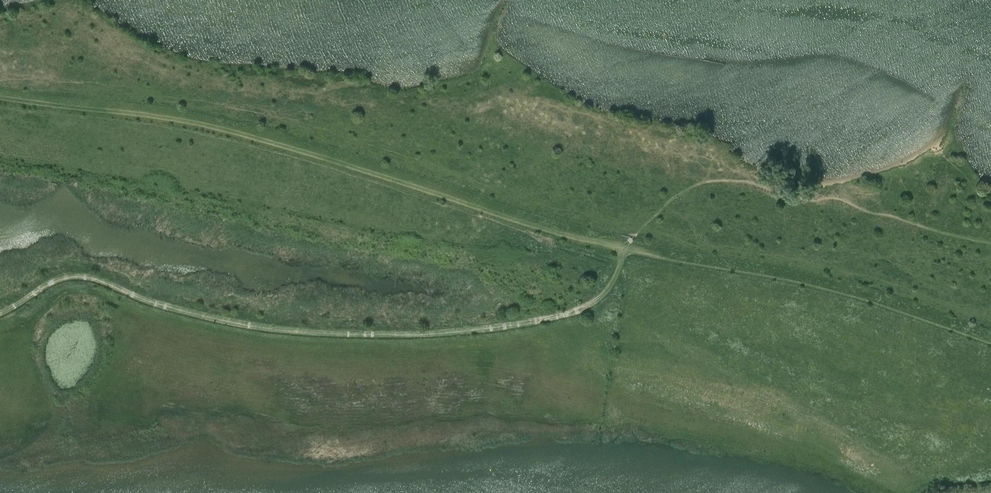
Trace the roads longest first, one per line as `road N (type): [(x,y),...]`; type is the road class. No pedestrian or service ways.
road 1 (track): [(626,248),(602,295),(540,322),(496,327),(280,333),(149,304),(92,278),(57,283),(0,314)]
road 2 (track): [(626,248),(198,123),(0,97)]
road 3 (track): [(990,343),(833,289),(626,248)]

